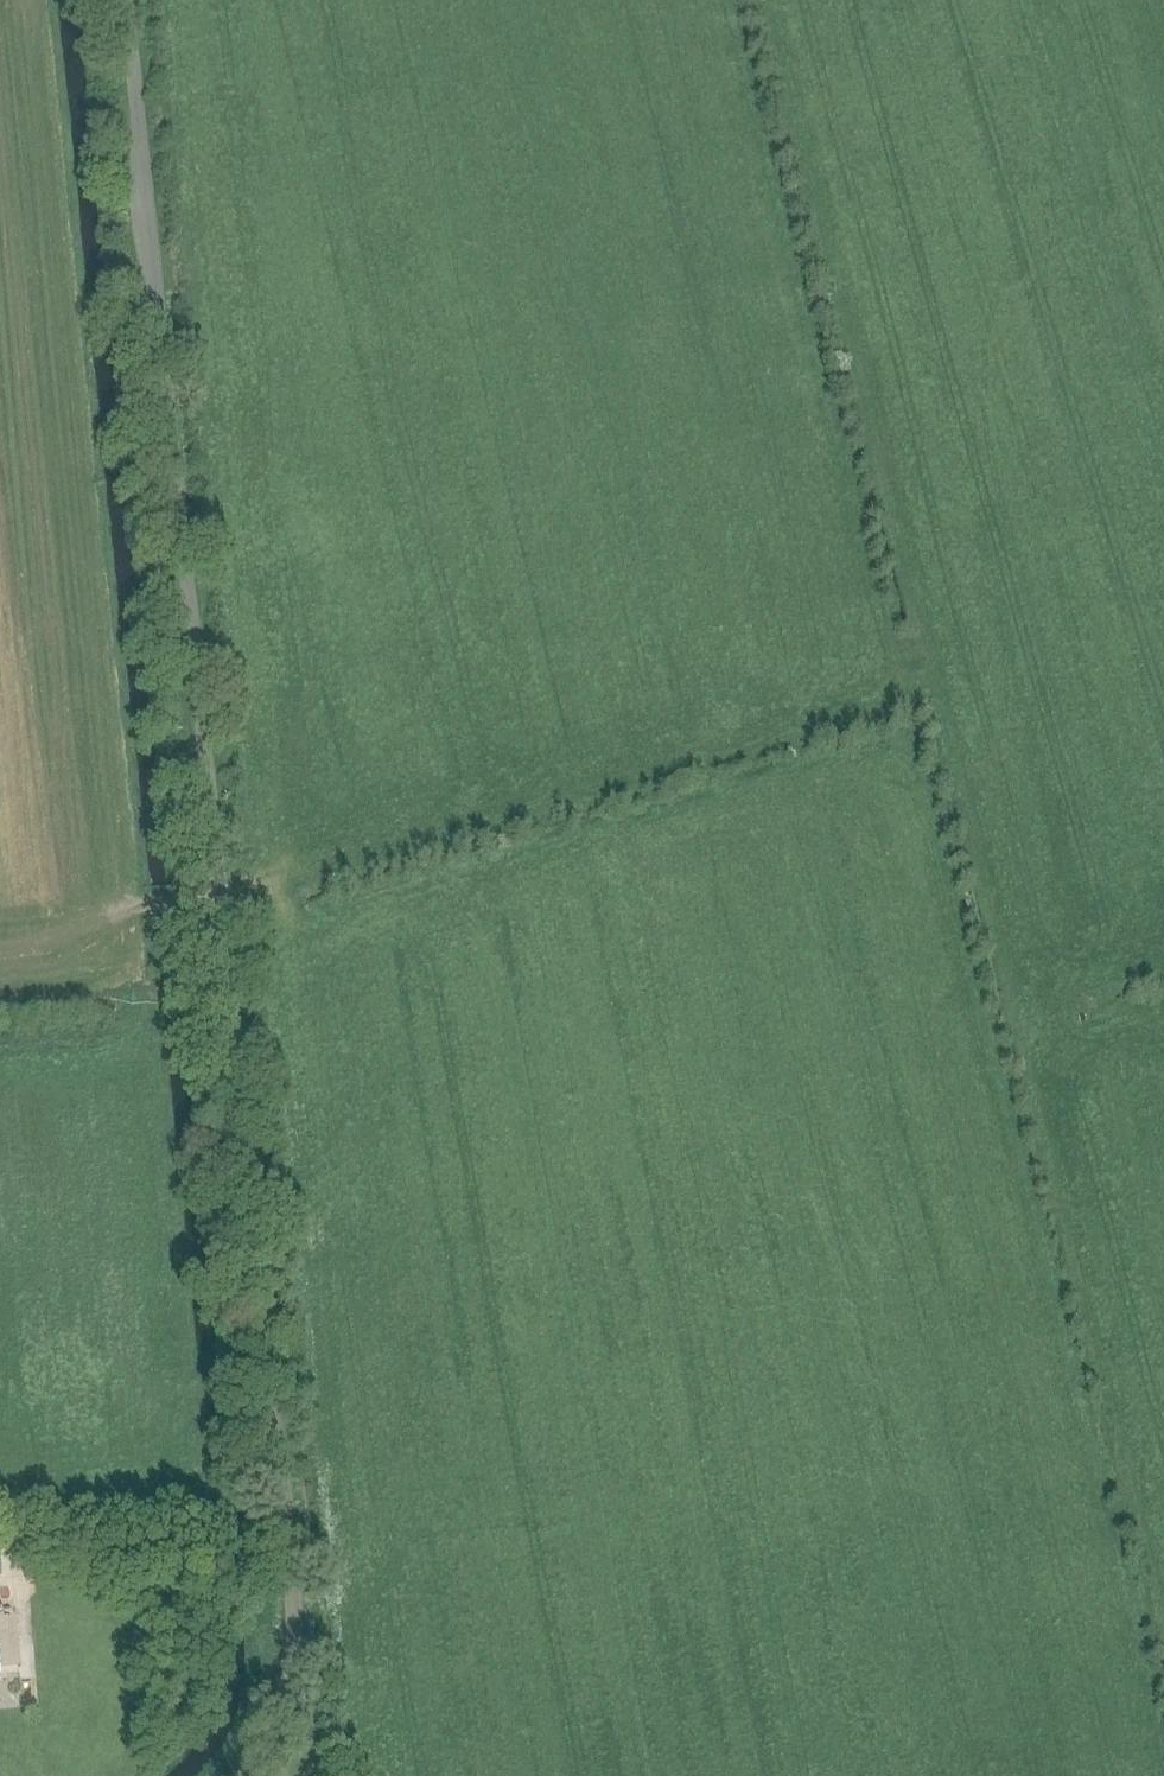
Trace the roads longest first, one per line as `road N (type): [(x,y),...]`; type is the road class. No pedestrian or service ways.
road 1 (unclassified): [(239,1775),(283,1690),(294,1630),(124,0)]

